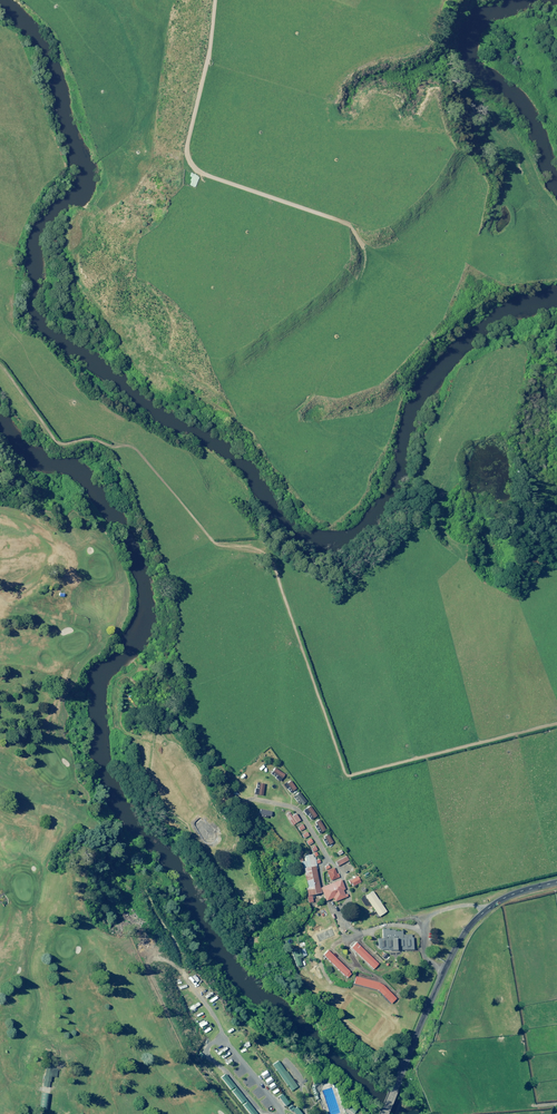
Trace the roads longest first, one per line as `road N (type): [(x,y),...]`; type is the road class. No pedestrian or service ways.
road 1 (track): [(556,730),(347,778),(269,561),(258,551),(213,546),(124,445),(79,445),(12,376)]
road 2 (track): [(348,224),(196,170),(186,158),(212,0)]
road 3 (unclassified): [(556,882),(512,894),(464,934),(384,1113)]

